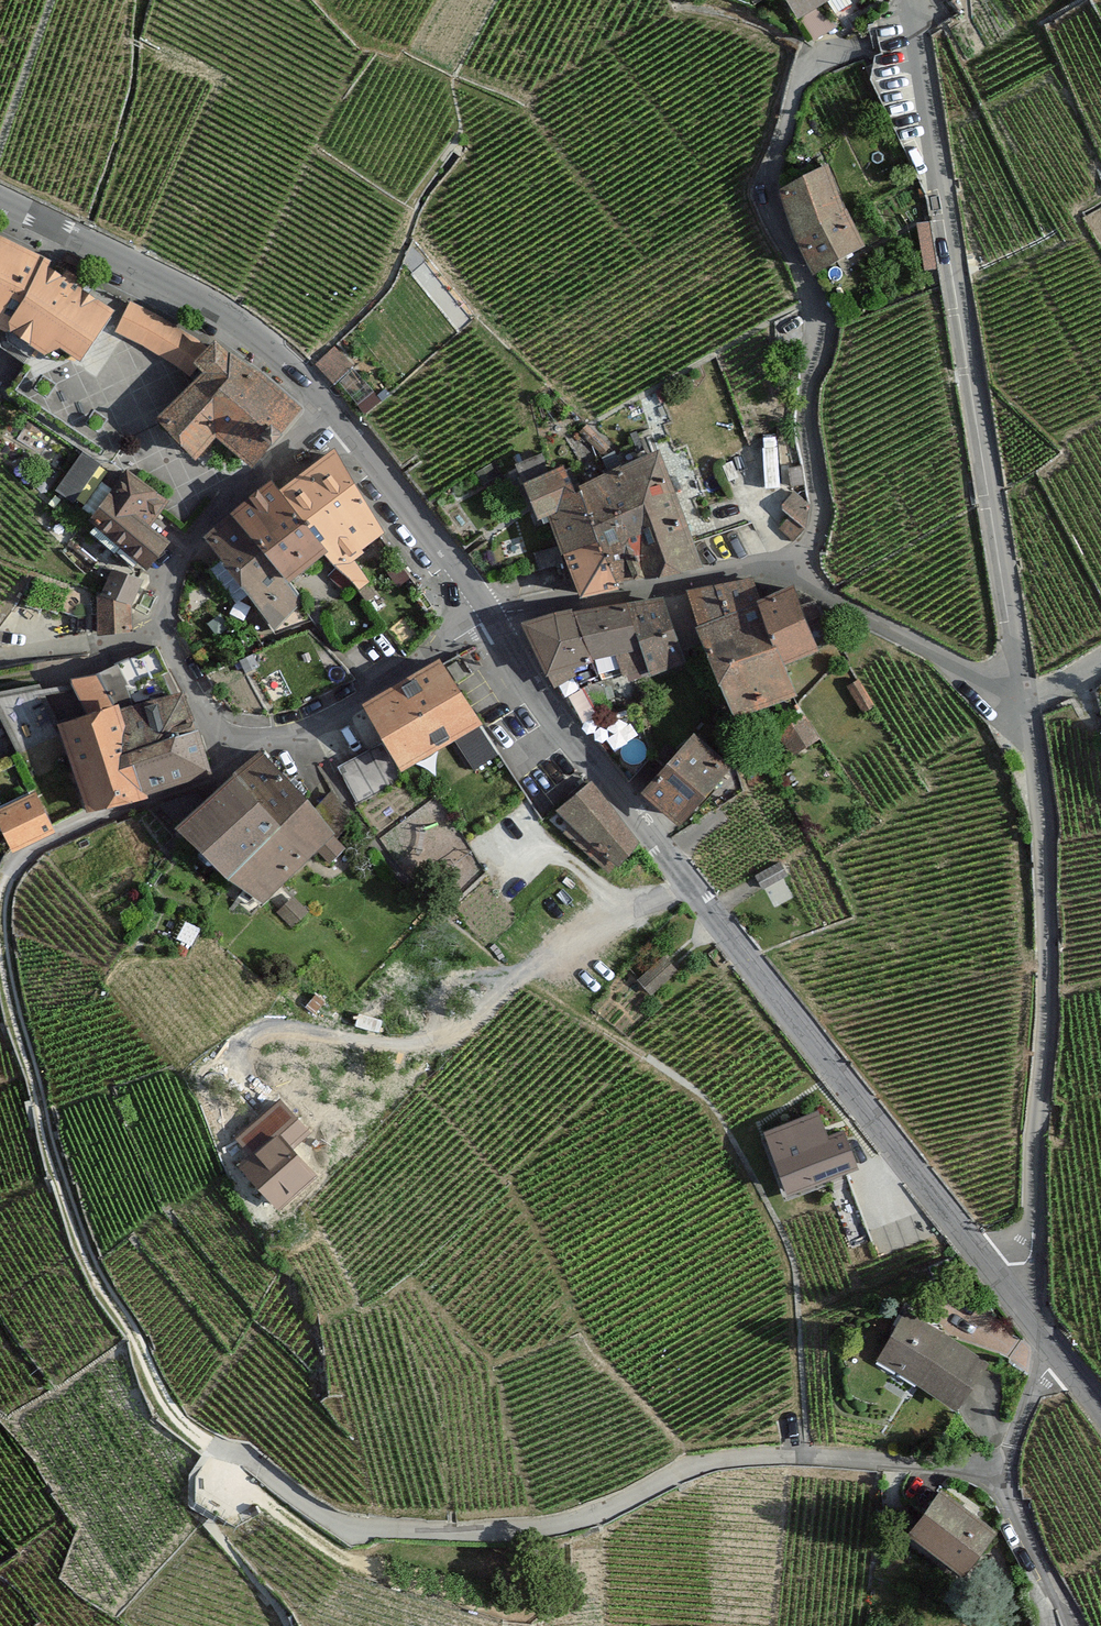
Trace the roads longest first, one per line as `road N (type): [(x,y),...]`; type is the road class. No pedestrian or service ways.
road 1 (tertiary): [(1004,1283),(593,765),(493,619)]
road 2 (track): [(213,1445),(342,1525),(508,1529),(586,1517),(713,1465),(808,1455),(1001,1472)]
road 3 (unclassified): [(1024,700),(912,0)]
road 4 (track): [(15,874),(3,955),(69,1210),(169,1404),(213,1445)]
road 5 (residential): [(873,39),(816,56),(798,84),(767,179),(770,207),(825,322),(809,421),(822,507),(796,569)]
road 6 (unclassified): [(1004,1283),(1030,1250),(1049,1004),(1042,807),(1024,700)]
road 7 (residential): [(234,745),(208,718),(167,634),(166,602),(192,545),(240,488),(289,462),(342,418)]
road 8 (tertiary): [(342,418),(264,345),(199,301),(0,200)]
road 9 (track): [(228,1453),(260,1500),(353,1561),(499,1602)]
road 10 (residential): [(796,569),(493,619)]
road 11 (residential): [(493,619),(296,740),(234,745)]
road 12 (residential): [(234,745),(222,784),(84,828),(43,848),(15,874)]
road 13 (residential): [(1024,700),(828,599),(796,569)]
road 14 (tertiary): [(493,619),(342,418)]
road 15 (track): [(167,634),(99,650),(0,657)]
road 16 (track): [(1001,1472),(1073,1625)]
road 17 (tertiary): [(1100,1413),(1004,1283)]
road 18 (track): [(1001,1472),(1052,1349)]

